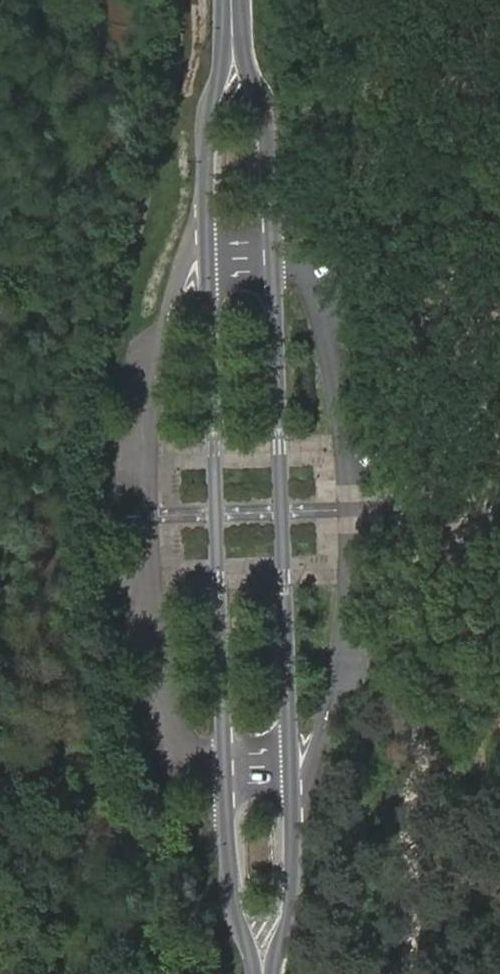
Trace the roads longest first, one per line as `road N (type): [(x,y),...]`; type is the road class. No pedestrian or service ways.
road 1 (secondary): [(265,966),(295,906),(292,767),(269,113),(235,43)]
road 2 (secondary): [(235,43),(206,116),(216,515),(232,907),(265,966)]

